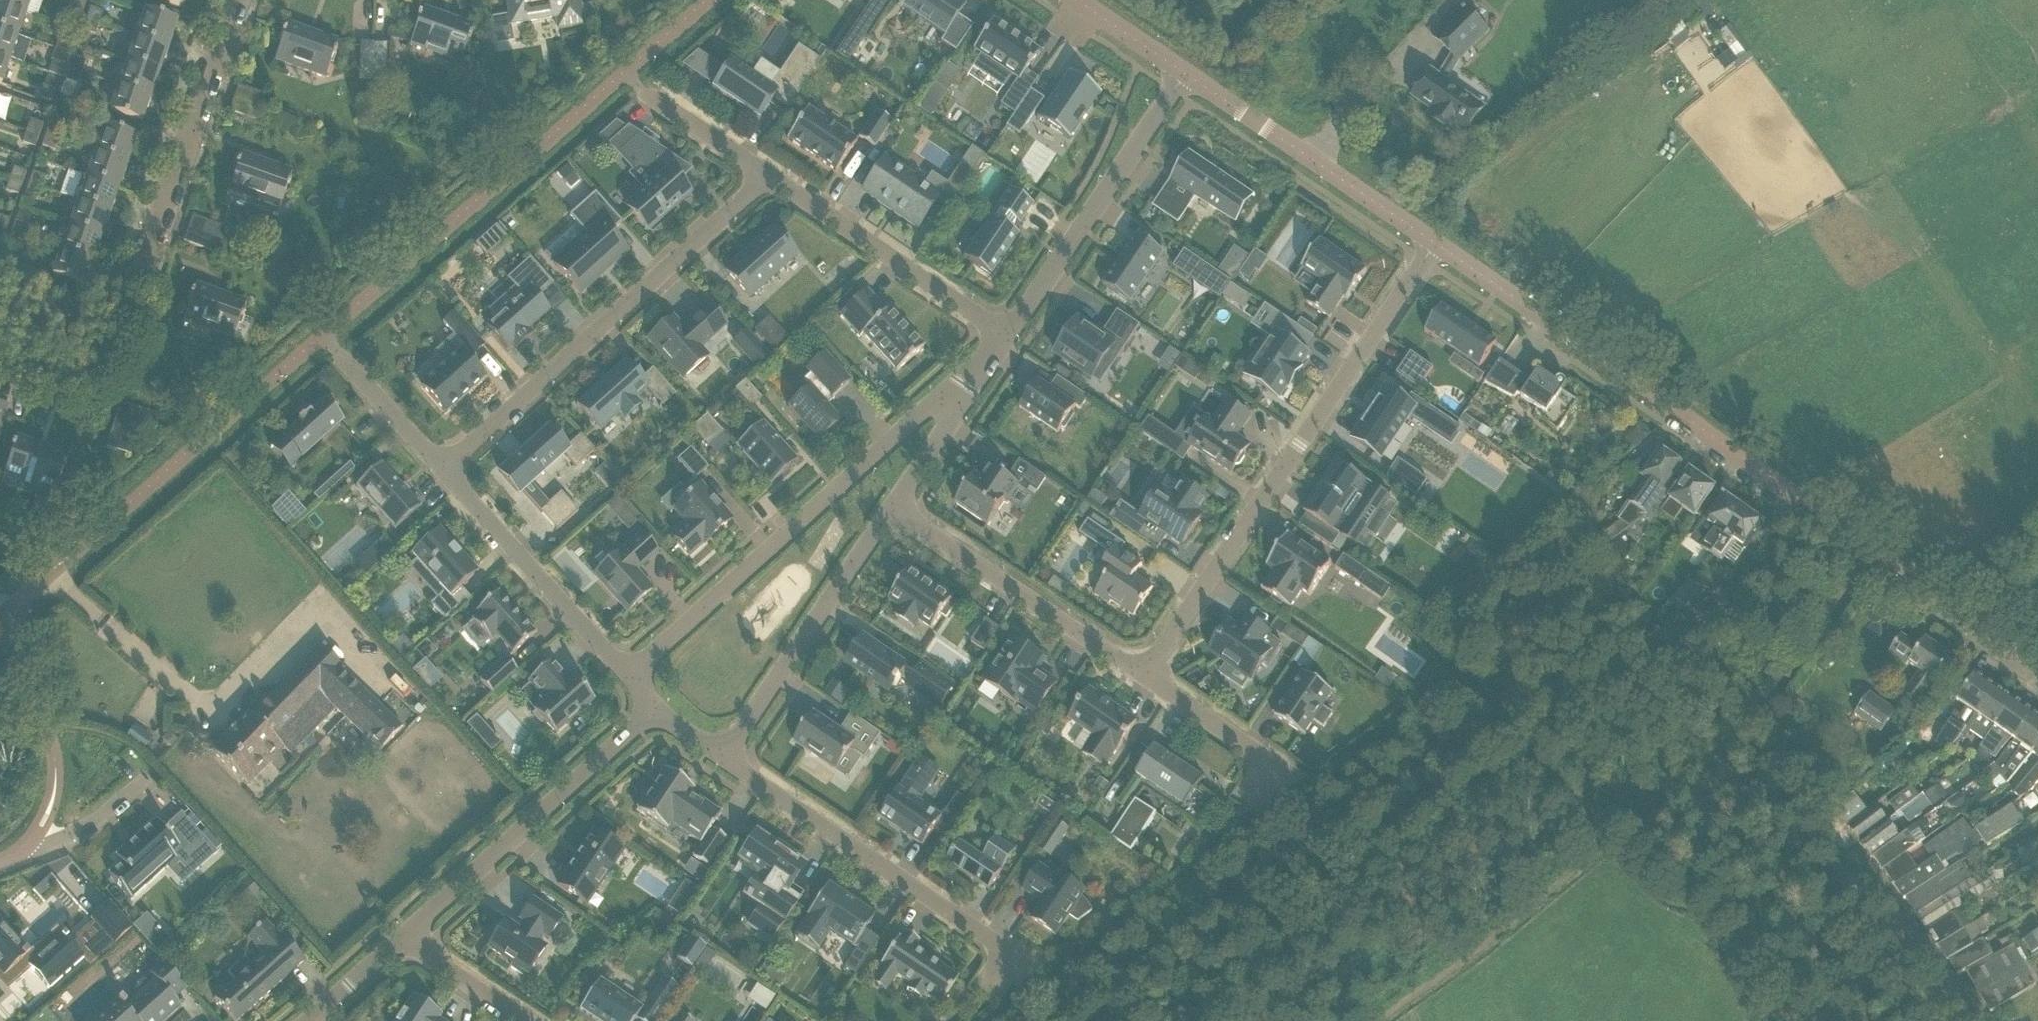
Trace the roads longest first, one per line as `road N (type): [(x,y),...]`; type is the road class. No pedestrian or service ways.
road 1 (unclassified): [(2037,664),(1435,244)]
road 2 (residential): [(1144,675),(1435,244)]
road 3 (residential): [(0,362),(75,388),(95,384),(107,366),(240,0)]
road 4 (residential): [(628,679),(917,415),(971,391)]
road 5 (residential): [(769,176),(444,473)]
road 6 (residential): [(1035,969),(721,759)]
road 7 (residential): [(406,937),(656,711)]
road 8 (residential): [(1007,334),(1186,75)]
road 9 (residential): [(721,759),(893,505)]
road 10 (residential): [(1144,675),(893,505)]
road 11 (unclassified): [(1435,244),(1186,75)]
road 12 (residential): [(1007,334),(769,176)]
road 13 (residential): [(628,679),(444,473)]
road 14 (track): [(1978,1020),(1843,838),(1827,833)]
road 15 (residential): [(1302,783),(1144,675)]
road 16 (residential): [(444,473),(321,335)]
road 17 (residential): [(769,176),(620,74)]
road 18 (residential): [(0,864),(85,828),(146,778)]
road 19 (residential): [(528,1020),(406,937)]
road 20 (residential): [(893,505),(971,391)]
road 21 (unclassified): [(1186,75),(1075,0)]
road 22 (residential): [(309,1020),(406,937)]

